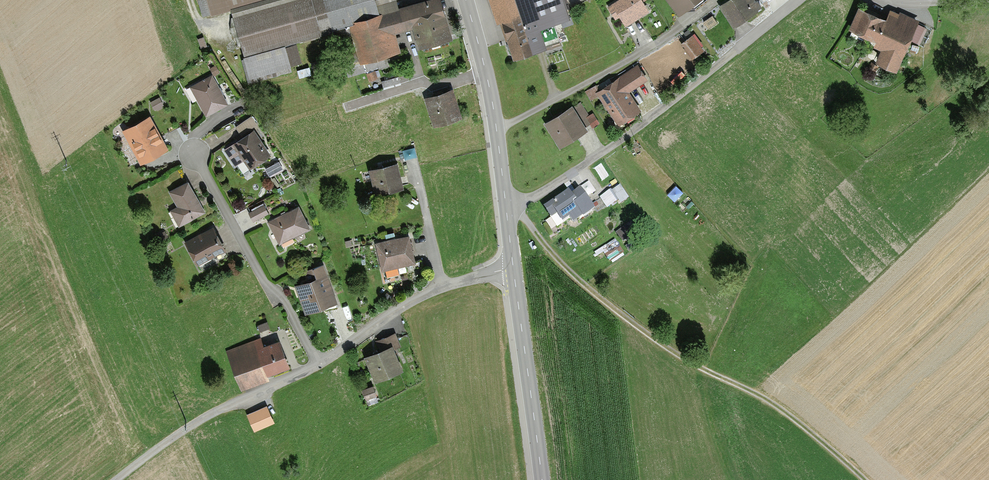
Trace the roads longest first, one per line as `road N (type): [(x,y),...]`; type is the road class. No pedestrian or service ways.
road 1 (track): [(518,206),(541,243),(604,301),(677,355),(760,397),(864,479)]
road 2 (residential): [(506,207),(634,131),(795,0)]
road 3 (residential): [(318,365),(196,154)]
road 4 (residential): [(116,479),(220,408),(318,365)]
road 5 (residential): [(318,365),(443,284),(514,269)]
road 6 (tertiary): [(542,479),(514,269)]
road 7 (tertiary): [(506,207),(493,105),(466,0)]

